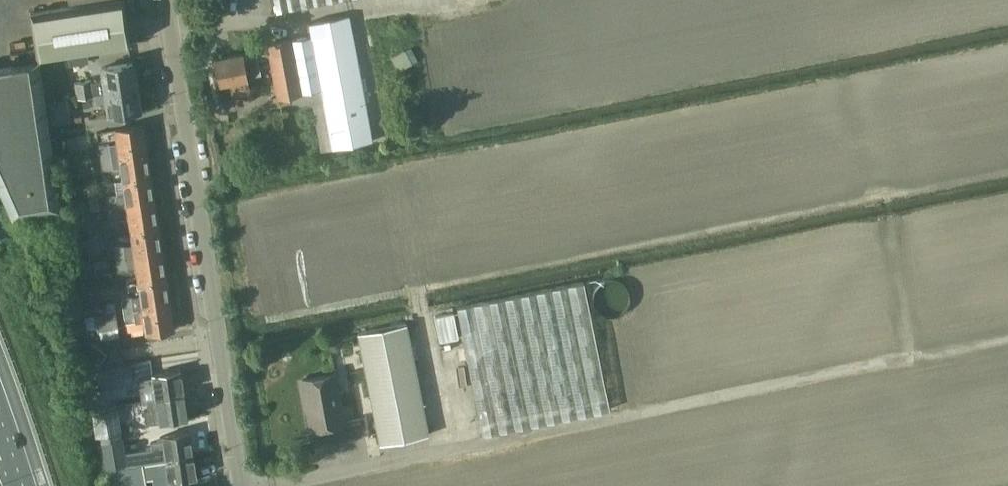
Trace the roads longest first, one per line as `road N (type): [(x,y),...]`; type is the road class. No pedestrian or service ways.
road 1 (unclassified): [(242,485),(160,0)]

